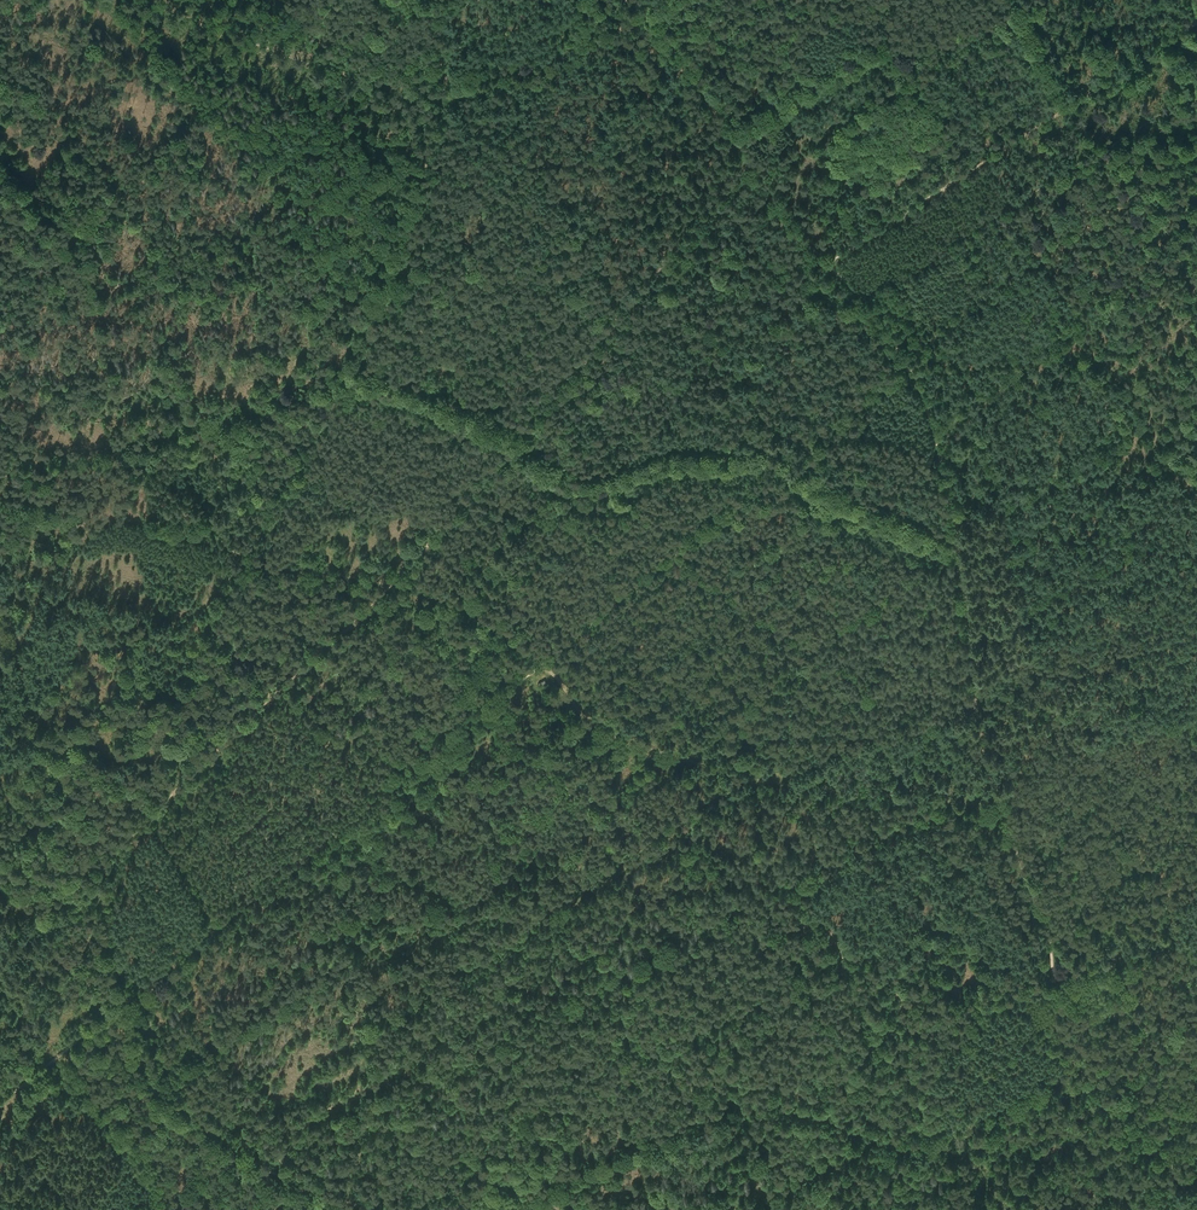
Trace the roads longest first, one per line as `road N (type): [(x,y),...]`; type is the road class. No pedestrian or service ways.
road 1 (track): [(365,1209),(265,1168),(181,1112),(141,1073),(105,925),(96,836),(54,749),(251,558),(347,375)]
road 2 (track): [(542,666),(487,702),(0,1104)]
road 3 (track): [(542,666),(441,591),(251,558),(129,520),(76,527),(0,503)]
road 4 (track): [(1001,805),(842,790),(639,747),(590,721),(542,666)]
road 5 (track): [(1001,805),(1048,936),(1063,1048),(1151,1131),(1196,1209)]
road 6 (track): [(1196,514),(972,632),(983,749),(1001,805)]
road 7 (track): [(0,479),(44,459),(98,452),(232,410),(291,376),(347,375)]
road 8 (track): [(637,18),(706,98),(790,226),(860,300)]
road 9 (track): [(347,375),(406,237),(441,76)]
road 10 (track): [(781,462),(542,666)]
road 11 (track): [(146,0),(356,82),(441,76)]
road 12 (track): [(906,364),(939,452),(972,632)]
road 13 (track): [(860,300),(906,364),(781,462)]
road 14 (track): [(441,76),(481,87),(558,61),(637,18)]
road 15 (track): [(1196,22),(1065,111)]
road 16 (track): [(54,749),(0,628)]
road 17 (track): [(1065,111),(1012,0)]

